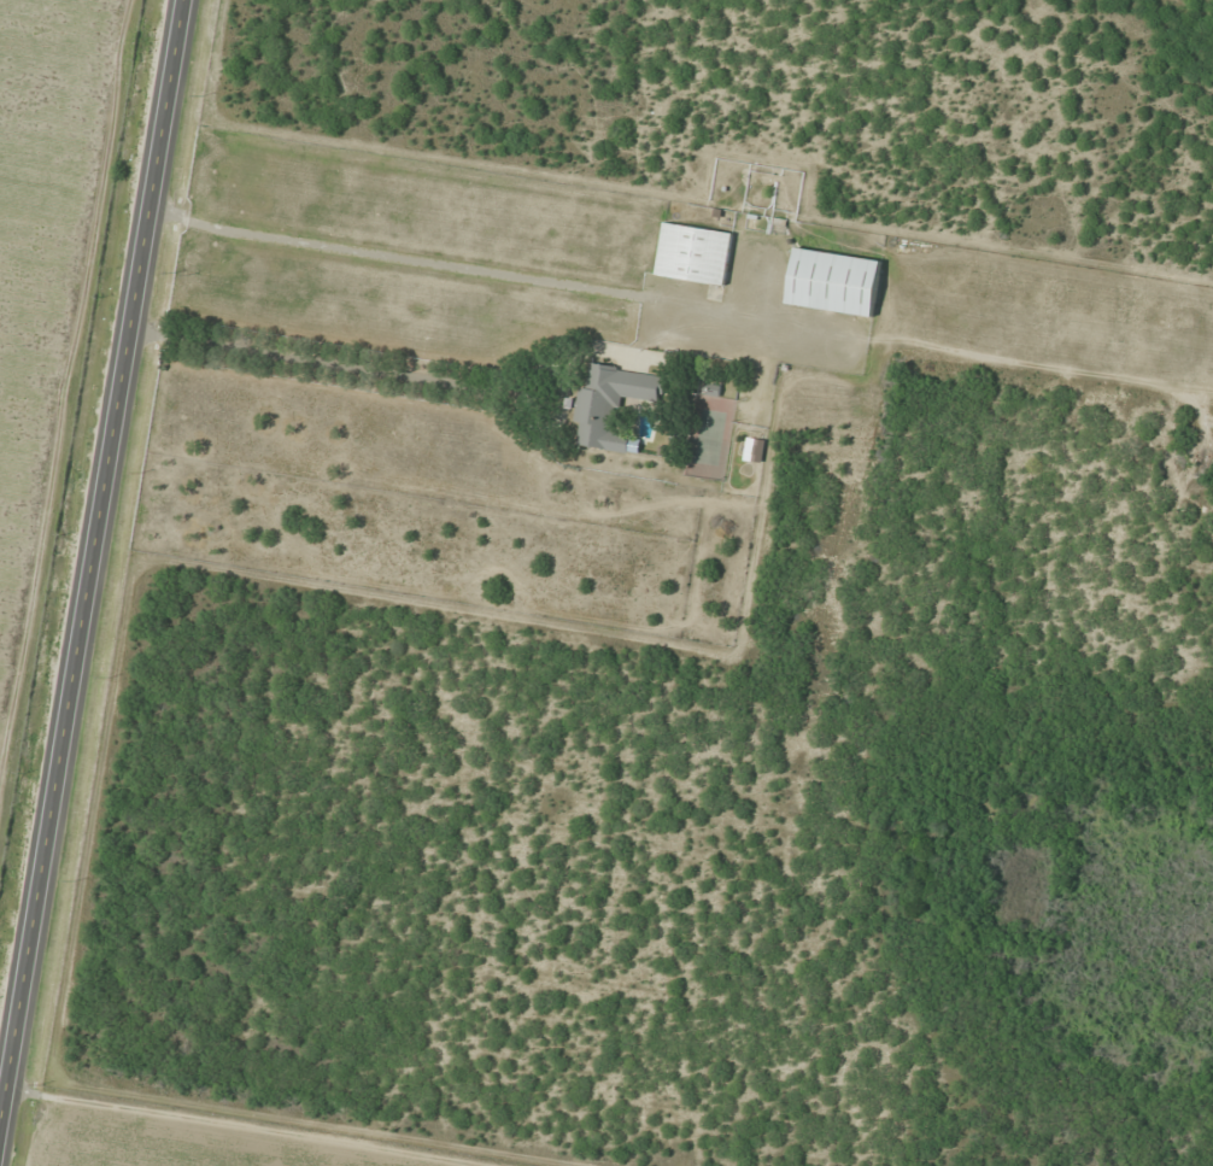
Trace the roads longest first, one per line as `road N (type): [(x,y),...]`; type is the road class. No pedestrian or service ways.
road 1 (secondary): [(0,1113),(182,0)]

